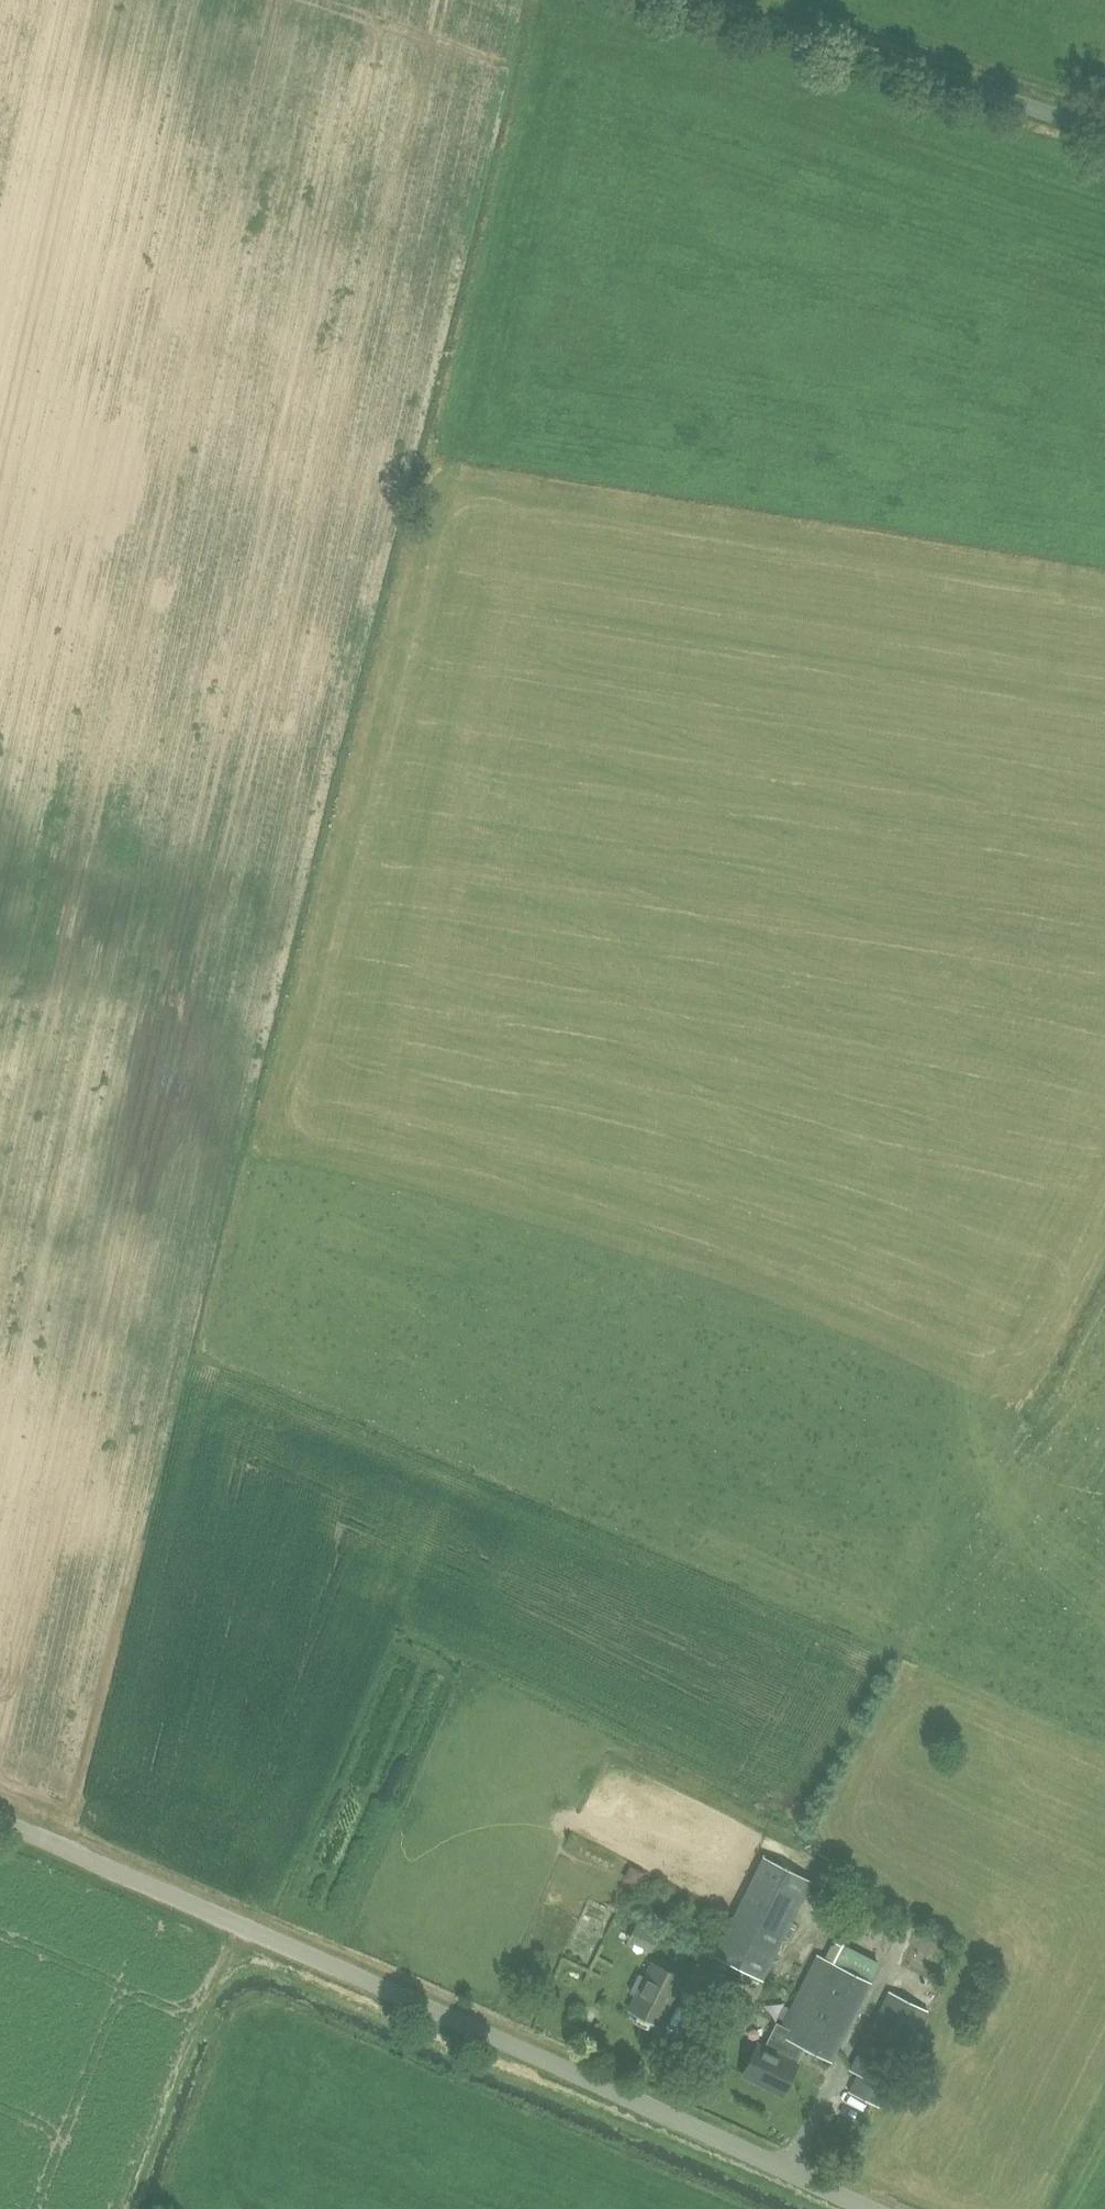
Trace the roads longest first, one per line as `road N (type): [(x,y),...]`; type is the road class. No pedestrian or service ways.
road 1 (unclassified): [(879,2208),(0,1821)]
road 2 (unclassified): [(1104,133),(697,0)]

